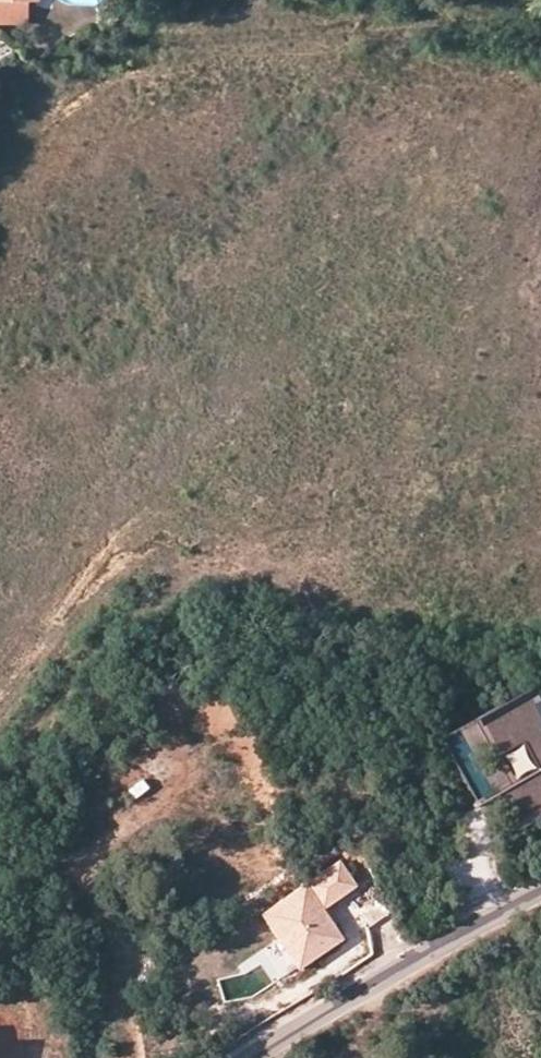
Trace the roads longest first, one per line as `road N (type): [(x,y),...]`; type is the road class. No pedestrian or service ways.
road 1 (residential): [(247,1057),(322,1009),(540,894)]

